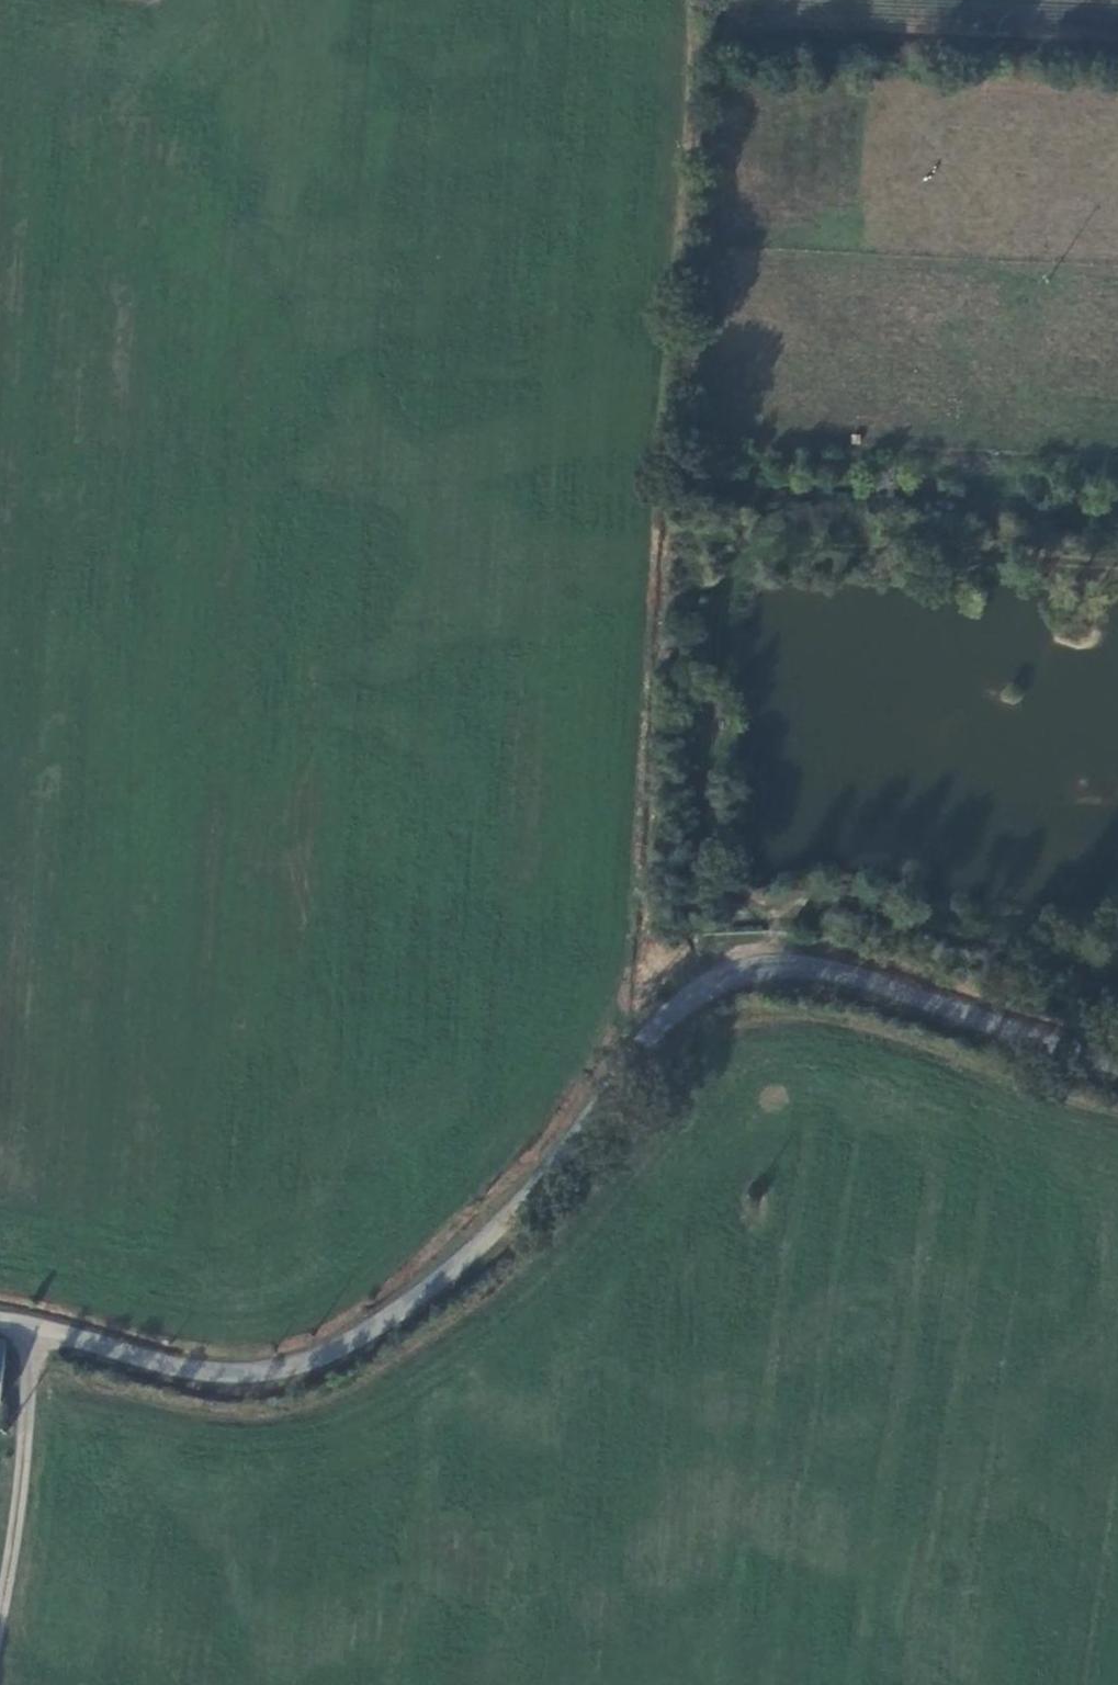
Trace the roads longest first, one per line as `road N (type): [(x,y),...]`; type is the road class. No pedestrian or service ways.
road 1 (unclassified): [(1117,1064),(898,992),(800,975),(733,982),(681,1010),(530,1202),(411,1307),(298,1364),(223,1374),(0,1321)]
road 2 (track): [(15,1322),(0,1472)]

